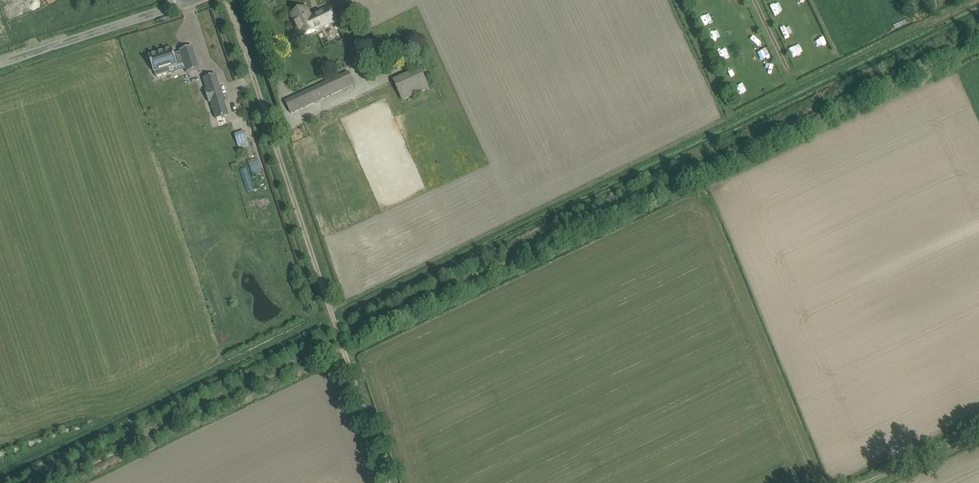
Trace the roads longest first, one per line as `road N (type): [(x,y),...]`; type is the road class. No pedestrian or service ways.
road 1 (track): [(390,482),(233,0)]
road 2 (unclassified): [(0,54),(166,0)]

